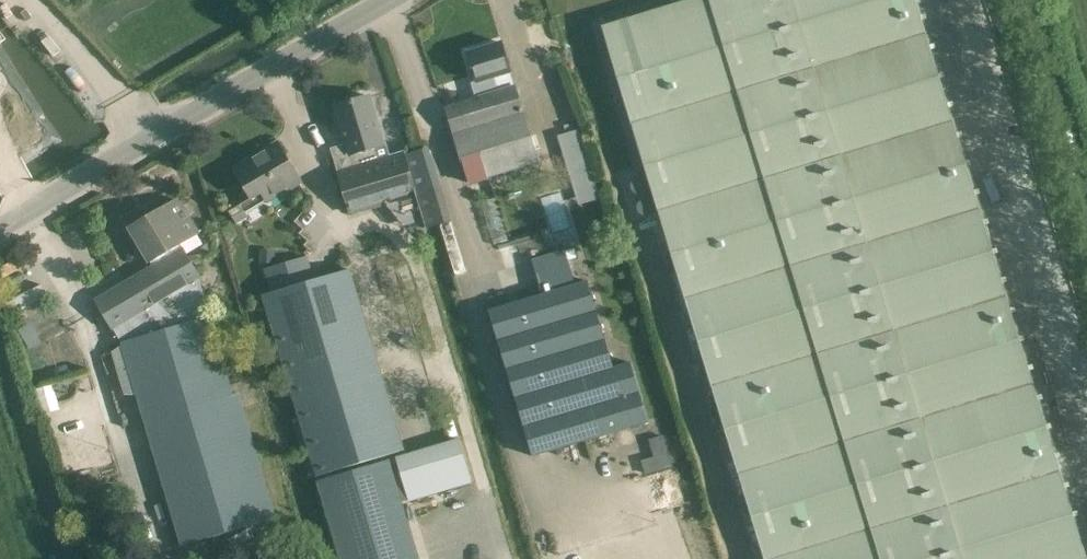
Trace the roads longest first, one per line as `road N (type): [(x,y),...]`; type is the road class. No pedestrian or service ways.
road 1 (unclassified): [(0,239),(391,0)]
road 2 (unclassified): [(1086,187),(1030,0)]

